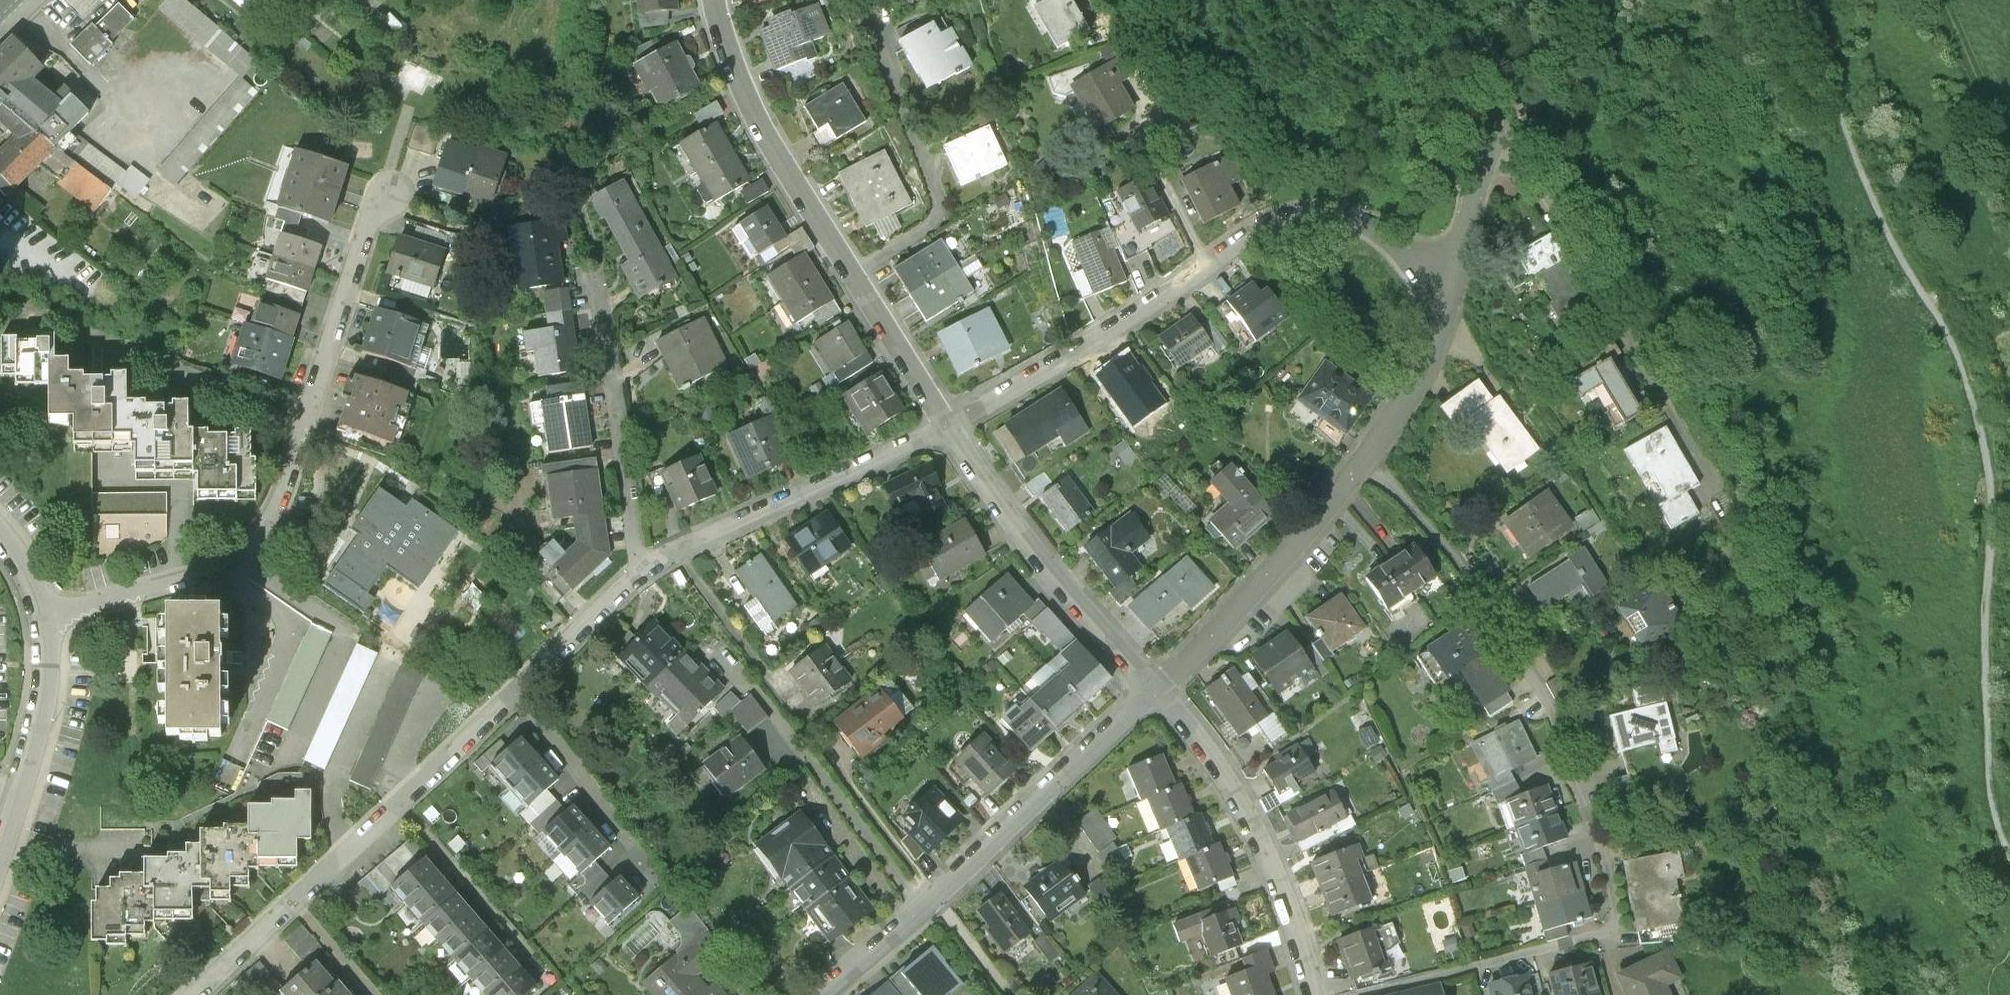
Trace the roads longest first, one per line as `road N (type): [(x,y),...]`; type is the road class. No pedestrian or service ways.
road 1 (track): [(2009,854),(1989,775),(1994,517),(1972,402),(1954,352),(1876,211),(1813,39),(1787,0)]
road 2 (residential): [(1364,994),(1605,932),(1613,923),(1605,858),(1560,758),(1547,706),(1449,549),(1360,463)]
road 3 (residential): [(197,994),(642,569)]
road 4 (residential): [(43,618),(202,574),(245,548),(272,512),(371,216),(387,201)]
road 5 (residential): [(1421,273),(1386,234),(1352,215),(1270,222),(947,429)]
road 6 (residential): [(713,0),(761,132),(947,429)]
road 7 (residential): [(833,994),(938,908),(1154,691)]
road 8 (residential): [(1154,691),(1228,782),(1254,829),(1313,994)]
road 9 (residential): [(642,569),(947,429)]
road 10 (residential): [(947,429),(1042,564),(1154,691)]
road 11 (track): [(2009,309),(1910,77),(1895,35),(1894,0)]
road 12 (residential): [(1154,691),(1301,540),(1360,463)]
road 13 (residential): [(642,569),(594,278)]
road 14 (residential): [(43,618),(46,692),(0,857)]
road 15 (residential): [(1360,463),(1427,359),(1433,306),(1421,273)]
road 16 (track): [(1628,0),(1557,91),(1496,134)]
road 17 (residential): [(1496,134),(1470,227),(1421,273)]

